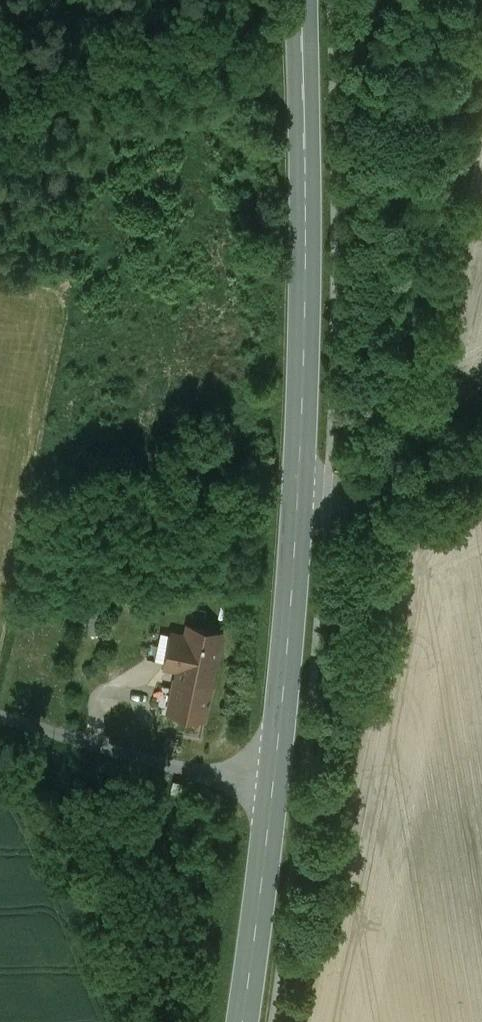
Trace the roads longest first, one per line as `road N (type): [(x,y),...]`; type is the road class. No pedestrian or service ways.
road 1 (primary): [(302,0),(307,268),(297,504)]
road 2 (unclassified): [(274,786),(164,765),(0,716)]
road 3 (primary): [(297,504),(274,786)]
road 4 (primary): [(274,786),(242,1021)]
road 5 (unclassified): [(481,451),(370,494),(297,504)]

